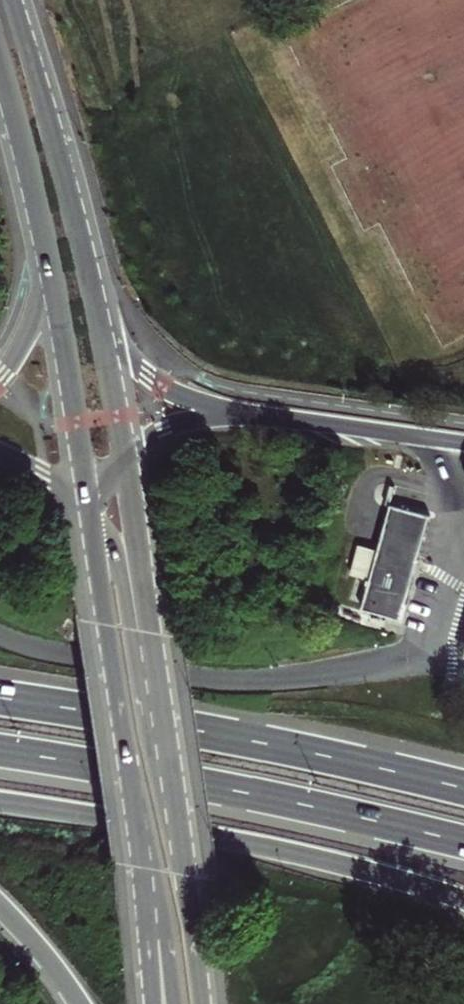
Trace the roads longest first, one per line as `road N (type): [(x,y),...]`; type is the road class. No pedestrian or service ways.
road 1 (tertiary): [(90,513),(154,1003)]
road 2 (trunk): [(0,802),(324,861),(463,900)]
road 3 (trunk): [(0,751),(242,792),(463,843)]
road 4 (trunk): [(463,789),(0,698)]
road 5 (tertiary): [(202,1003),(143,586)]
road 6 (tertiary): [(91,291),(14,0)]
road 7 (tertiary): [(47,253),(90,513)]
road 8 (trunk): [(269,418),(190,399),(154,380),(124,352),(91,291)]
road 9 (trunk): [(463,444),(269,418)]
road 10 (tertiary): [(0,64),(47,253)]
road 11 (tertiary): [(125,456),(91,291)]
road 12 (trunk): [(269,418),(175,424),(125,456)]
road 13 (trunk): [(47,253),(35,313),(0,378)]
road 14 (tertiary): [(143,586),(125,456)]
road 15 (trunk): [(0,908),(76,1003)]

